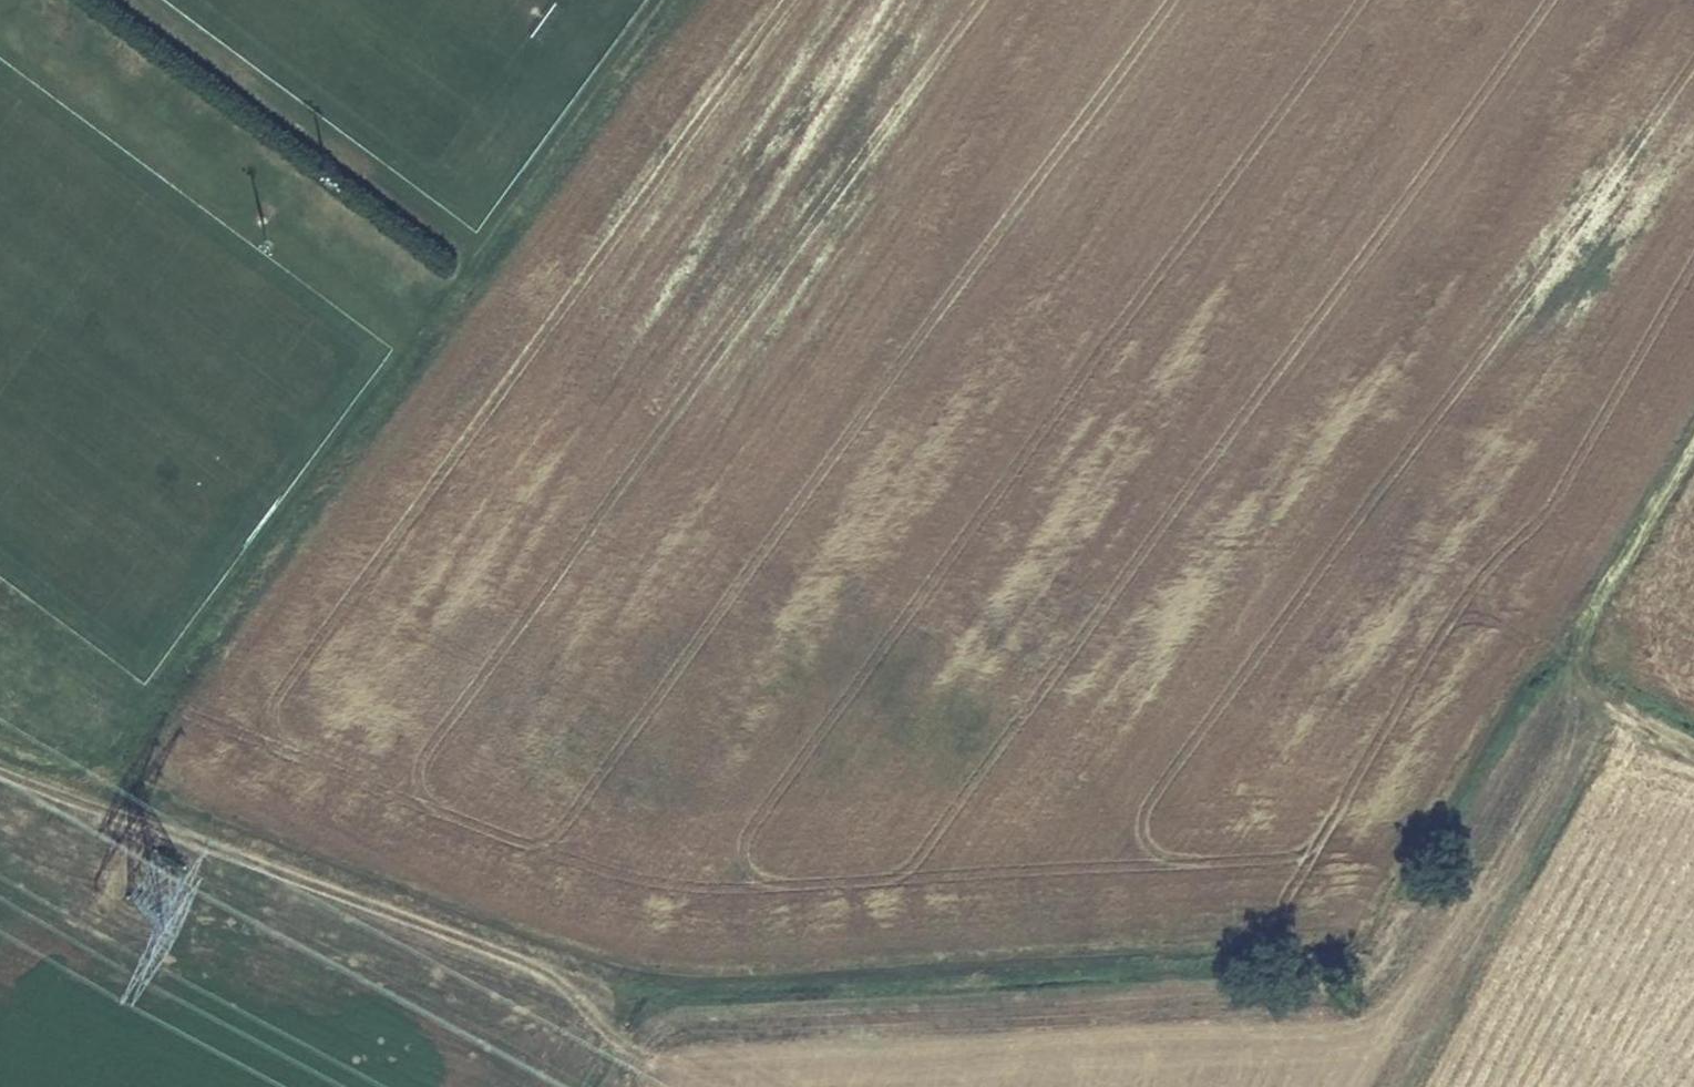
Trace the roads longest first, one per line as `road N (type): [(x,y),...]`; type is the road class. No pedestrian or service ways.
road 1 (track): [(1693,442),(1589,626)]
road 2 (track): [(1589,626),(1596,693),(1693,734)]

